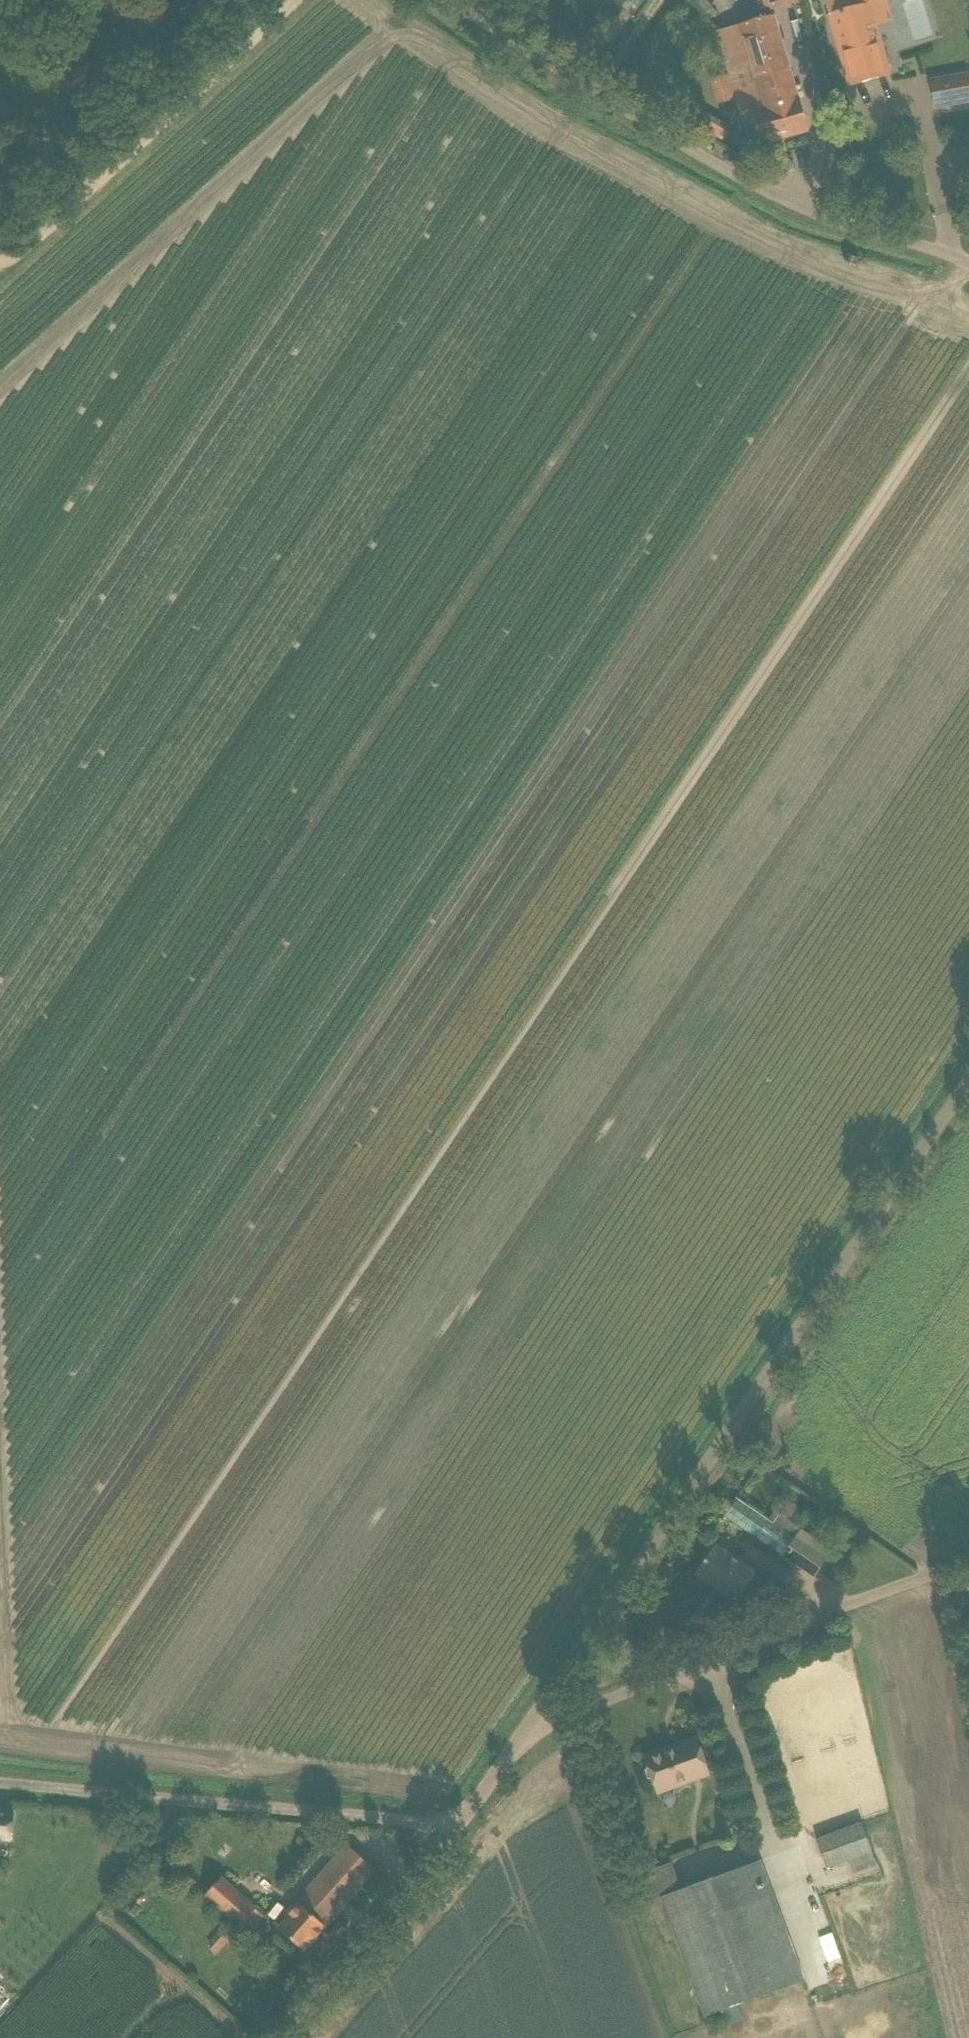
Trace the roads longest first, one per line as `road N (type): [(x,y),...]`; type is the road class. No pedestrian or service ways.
road 1 (unclassified): [(535,1729),(968,1092)]
road 2 (unclassified): [(968,273),(932,252),(804,222),(695,161),(450,0)]
road 3 (unclassified): [(535,1729),(968,1562)]
road 4 (unclassified): [(0,1788),(462,1827)]
road 5 (track): [(299,0),(0,271)]
road 6 (unclassified): [(281,2037),(462,1827)]
road 7 (unclassified): [(462,1827),(535,1729)]

